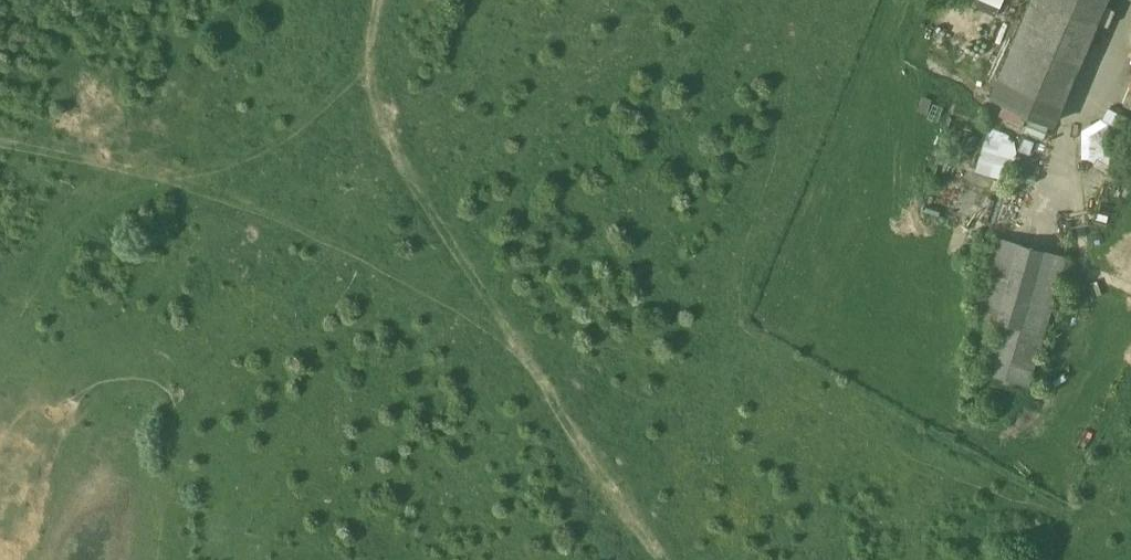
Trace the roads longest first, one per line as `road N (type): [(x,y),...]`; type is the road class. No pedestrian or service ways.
road 1 (track): [(0,142),(168,173),(522,346)]
road 2 (track): [(168,173),(238,158),(328,101),(383,50)]

